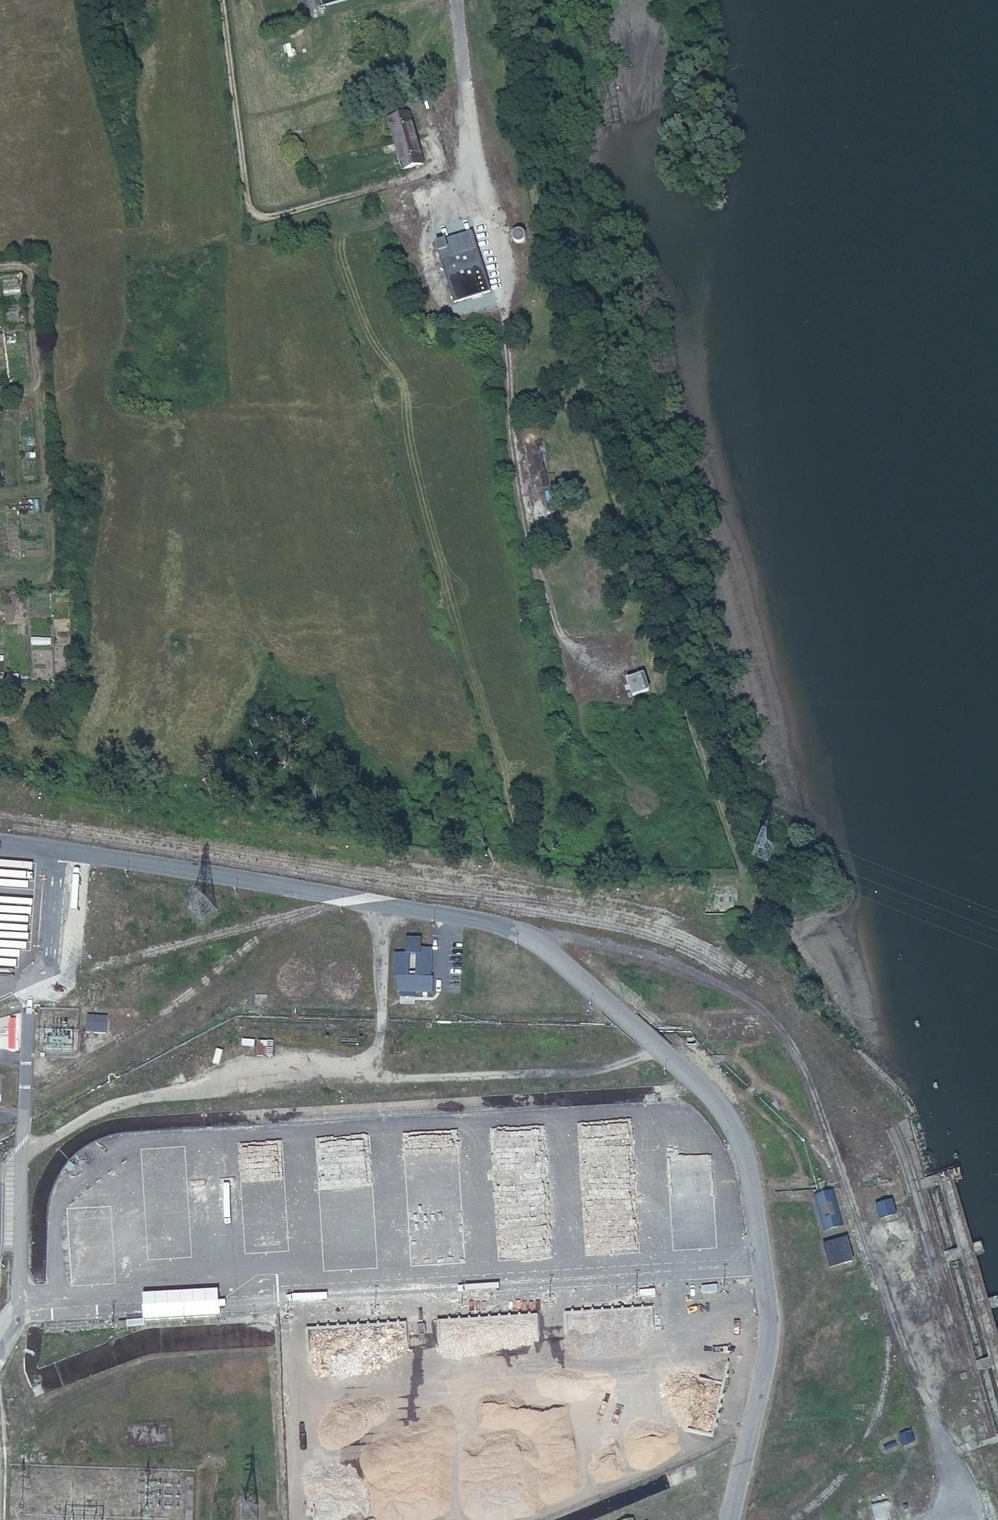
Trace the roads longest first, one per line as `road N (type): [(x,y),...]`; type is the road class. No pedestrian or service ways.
road 1 (track): [(572,650),(527,519),(499,294)]
road 2 (track): [(0,268),(31,270),(34,282),(49,489),(0,492)]
road 3 (track): [(49,489),(51,563),(39,577),(0,583)]

